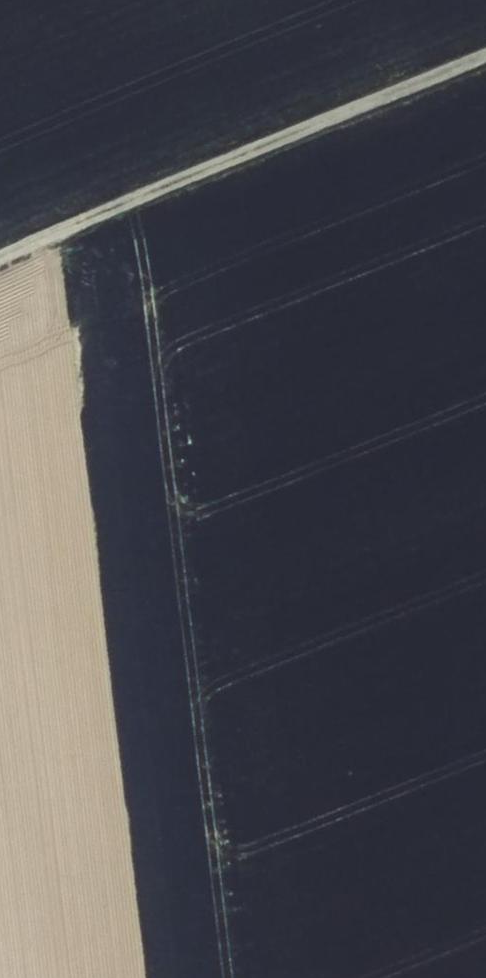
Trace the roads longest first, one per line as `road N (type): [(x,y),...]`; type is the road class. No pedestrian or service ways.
road 1 (track): [(485,58),(0,260)]

